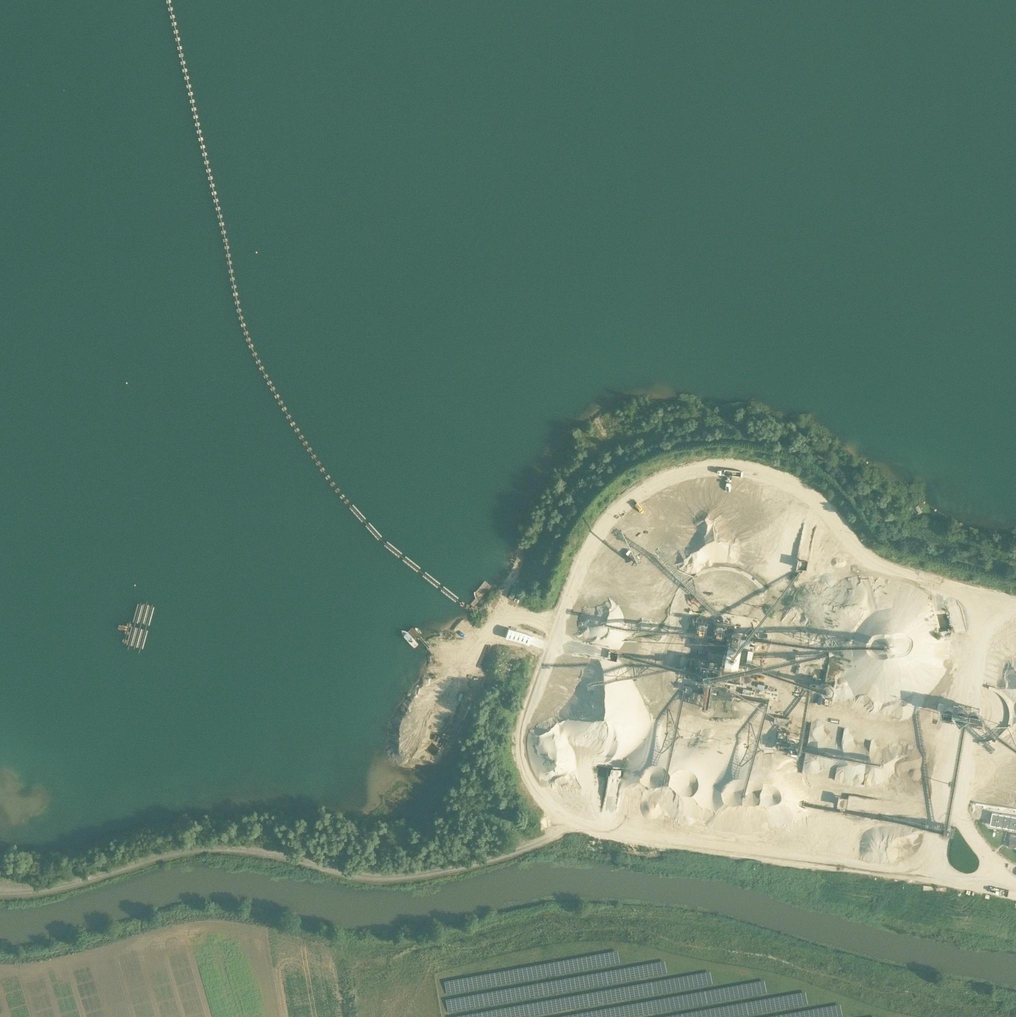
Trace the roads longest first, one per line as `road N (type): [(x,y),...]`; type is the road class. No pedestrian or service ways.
road 1 (track): [(568,822),(509,854),(405,877),(361,877),(210,849),(0,896)]
road 2 (track): [(524,741),(556,620),(598,533),(644,490),(696,472),(752,474),(813,499)]
road 3 (track): [(556,620),(503,622),(481,642),(462,677)]

